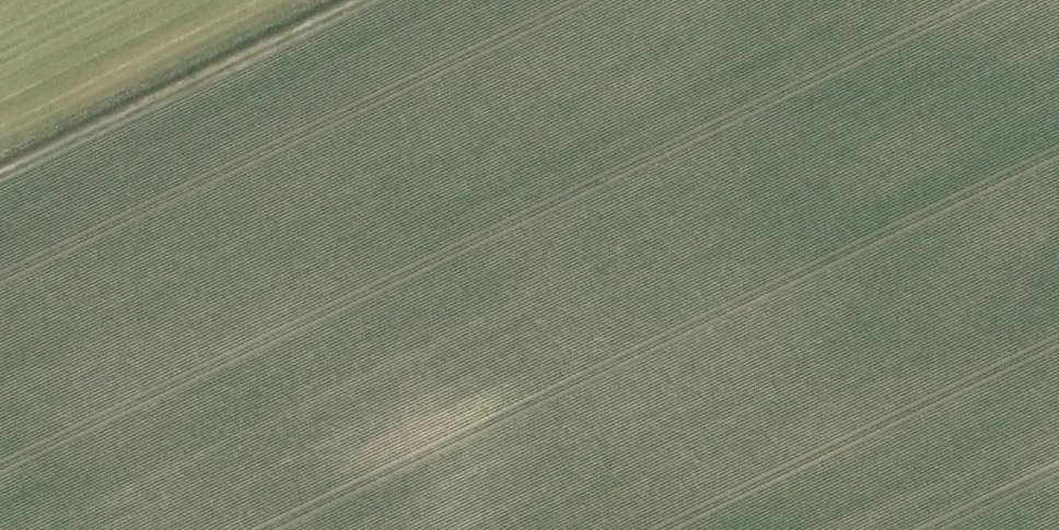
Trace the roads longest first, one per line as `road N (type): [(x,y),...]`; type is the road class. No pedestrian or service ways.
road 1 (track): [(384,0),(0,184)]

